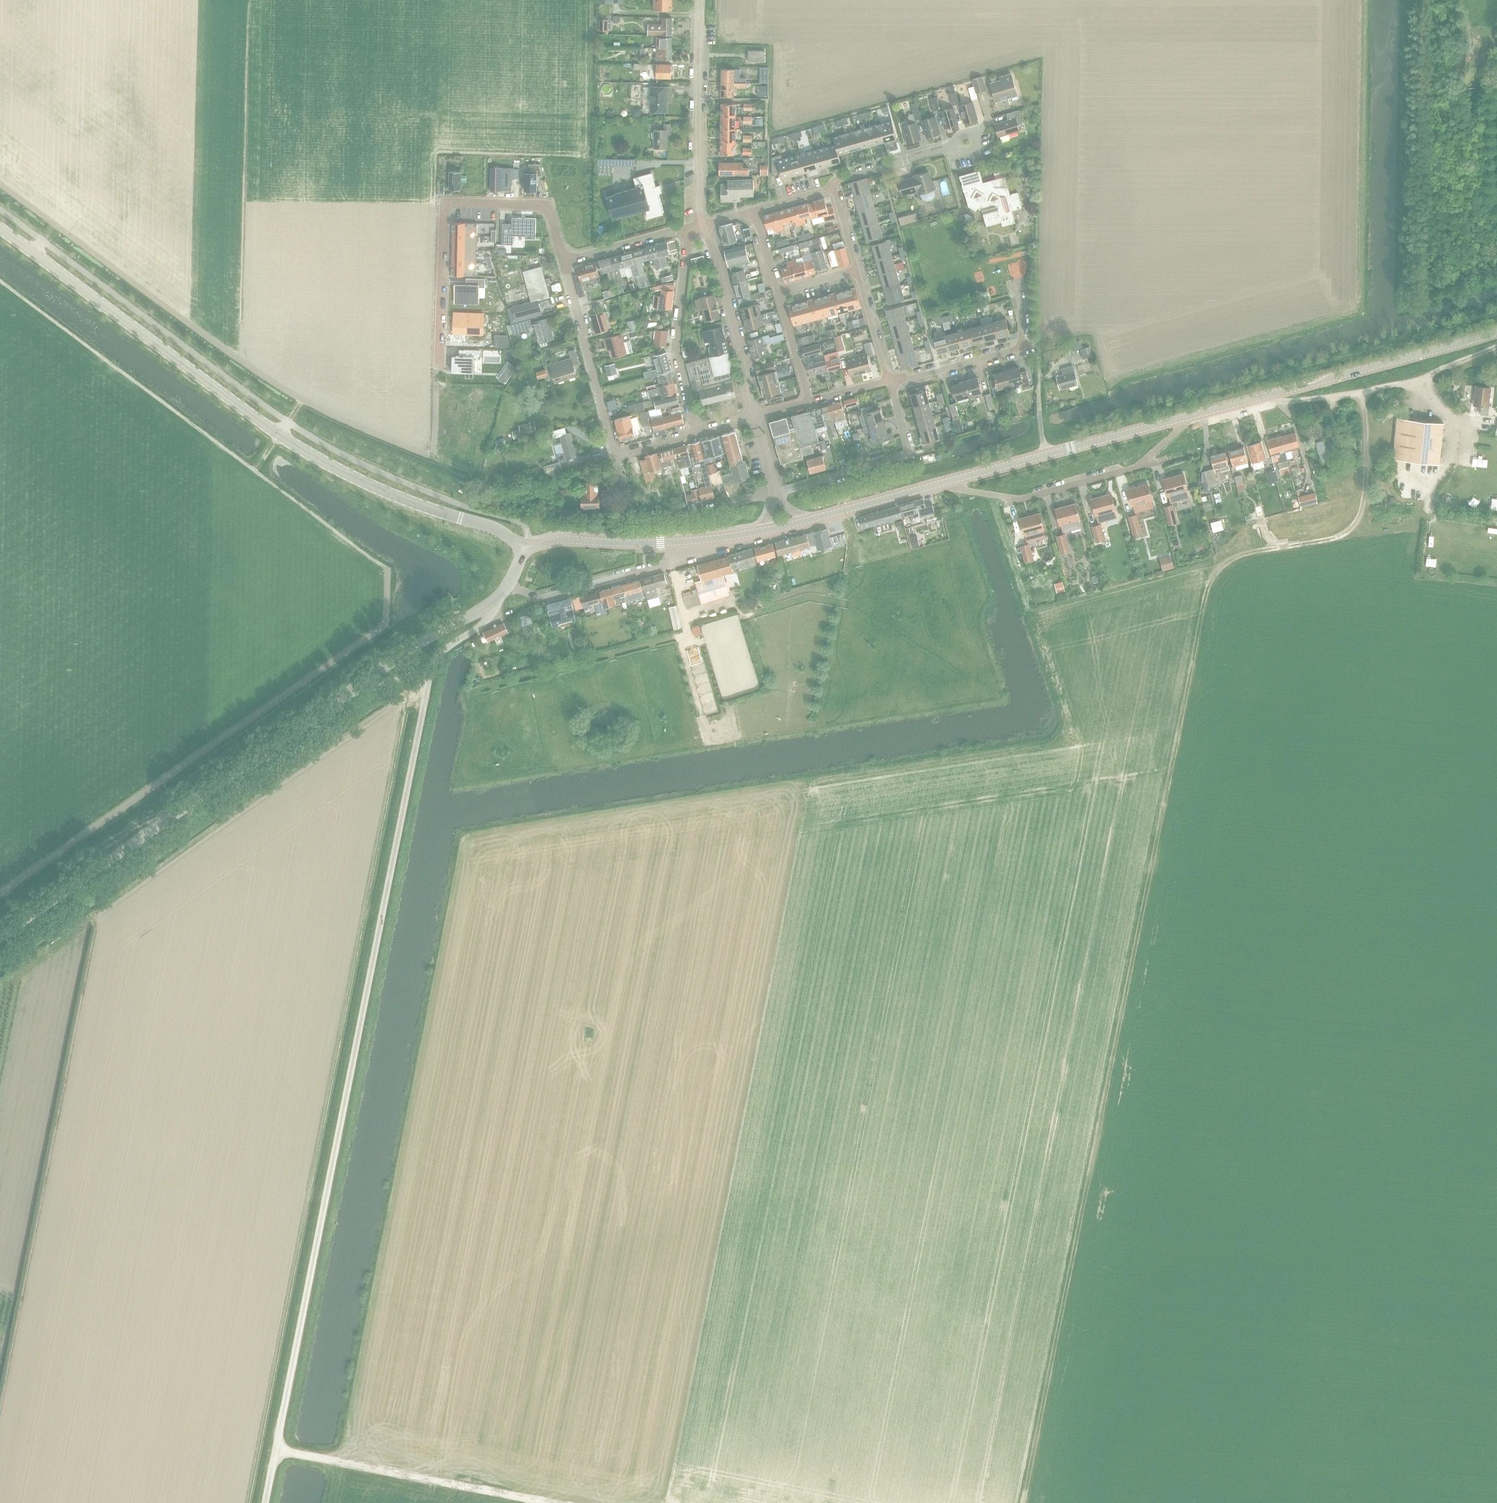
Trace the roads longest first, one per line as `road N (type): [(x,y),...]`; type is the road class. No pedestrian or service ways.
road 1 (track): [(1023,1502),(1206,586),(1222,562),(1253,550),(1334,539),(1353,528),(1365,510),(1367,482),(1363,392)]
road 2 (unclassified): [(266,1502),(427,680)]
road 3 (secondary): [(522,546),(493,527),(384,491),(290,441),(0,224)]
road 4 (unclassified): [(0,940),(356,690)]
road 5 (residential): [(563,263),(542,206),(445,206),(439,371)]
road 6 (secondary): [(1194,414),(1496,331)]
road 7 (track): [(563,1502),(276,1448)]
road 8 (residential): [(1194,414),(1149,466),(1019,499),(947,480)]
road 9 (residential): [(697,225),(700,0)]
road 10 (residential): [(776,491),(909,455),(889,381)]
road 11 (residential): [(510,589),(551,597),(699,552),(708,539)]
road 12 (residential): [(696,432),(675,350),(697,225)]
road 13 (residential): [(756,416),(710,238),(697,225)]
road 14 (residential): [(615,455),(563,263)]
road 15 (residential): [(889,381),(1021,347),(1023,291)]
road 16 (secondary): [(522,546),(561,539),(708,539)]
road 17 (unclassified): [(492,601),(356,690)]
road 18 (secondary): [(801,522),(947,480)]
road 19 (secondary): [(1047,452),(1194,414)]
road 20 (residential): [(630,508),(693,512),(776,491)]
road 21 (residential): [(833,190),(842,179),(966,143)]
road 22 (residential): [(563,263),(697,225)]

